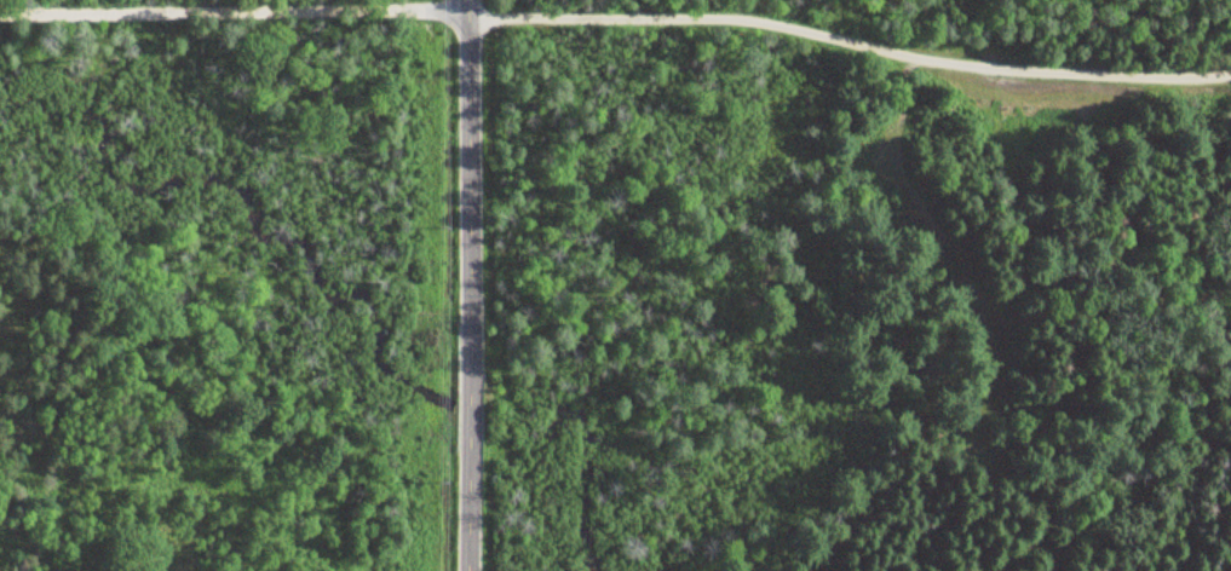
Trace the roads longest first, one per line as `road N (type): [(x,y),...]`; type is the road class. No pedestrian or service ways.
road 1 (track): [(1230,74),(967,64),(718,18),(470,11)]
road 2 (residential): [(473,570),(470,0)]
road 3 (track): [(470,11),(0,15)]
road 4 (track): [(1168,33),(1230,158)]

